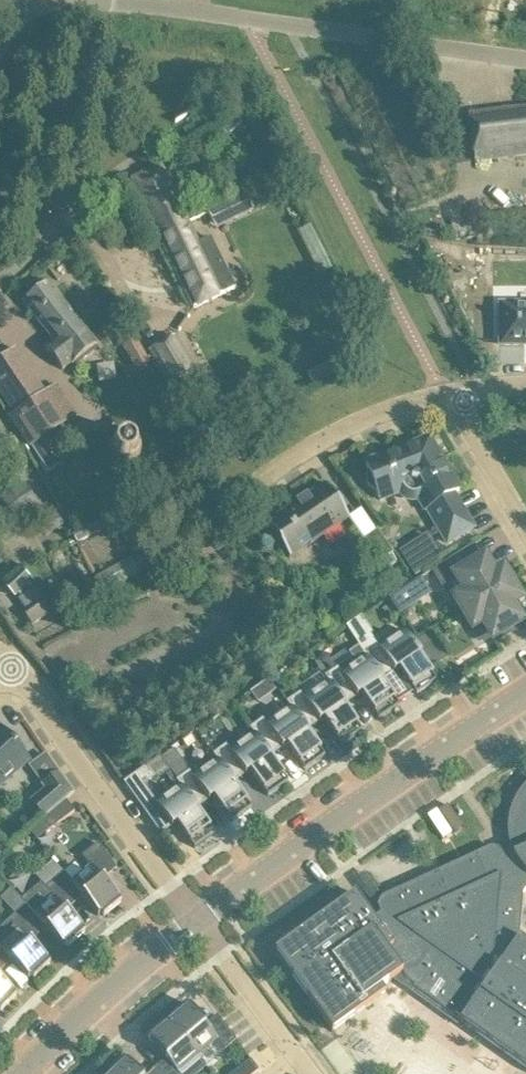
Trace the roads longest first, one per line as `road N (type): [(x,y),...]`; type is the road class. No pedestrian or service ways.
road 1 (residential): [(118,0),(525,57)]
road 2 (unclassified): [(196,917),(525,695)]
road 3 (residential): [(196,917),(11,671)]
road 4 (unclassified): [(29,1073),(196,917)]
road 5 (residential): [(447,394),(372,420),(258,485)]
road 6 (residential): [(313,1073),(196,917)]
road 7 (residential): [(525,526),(447,394)]

